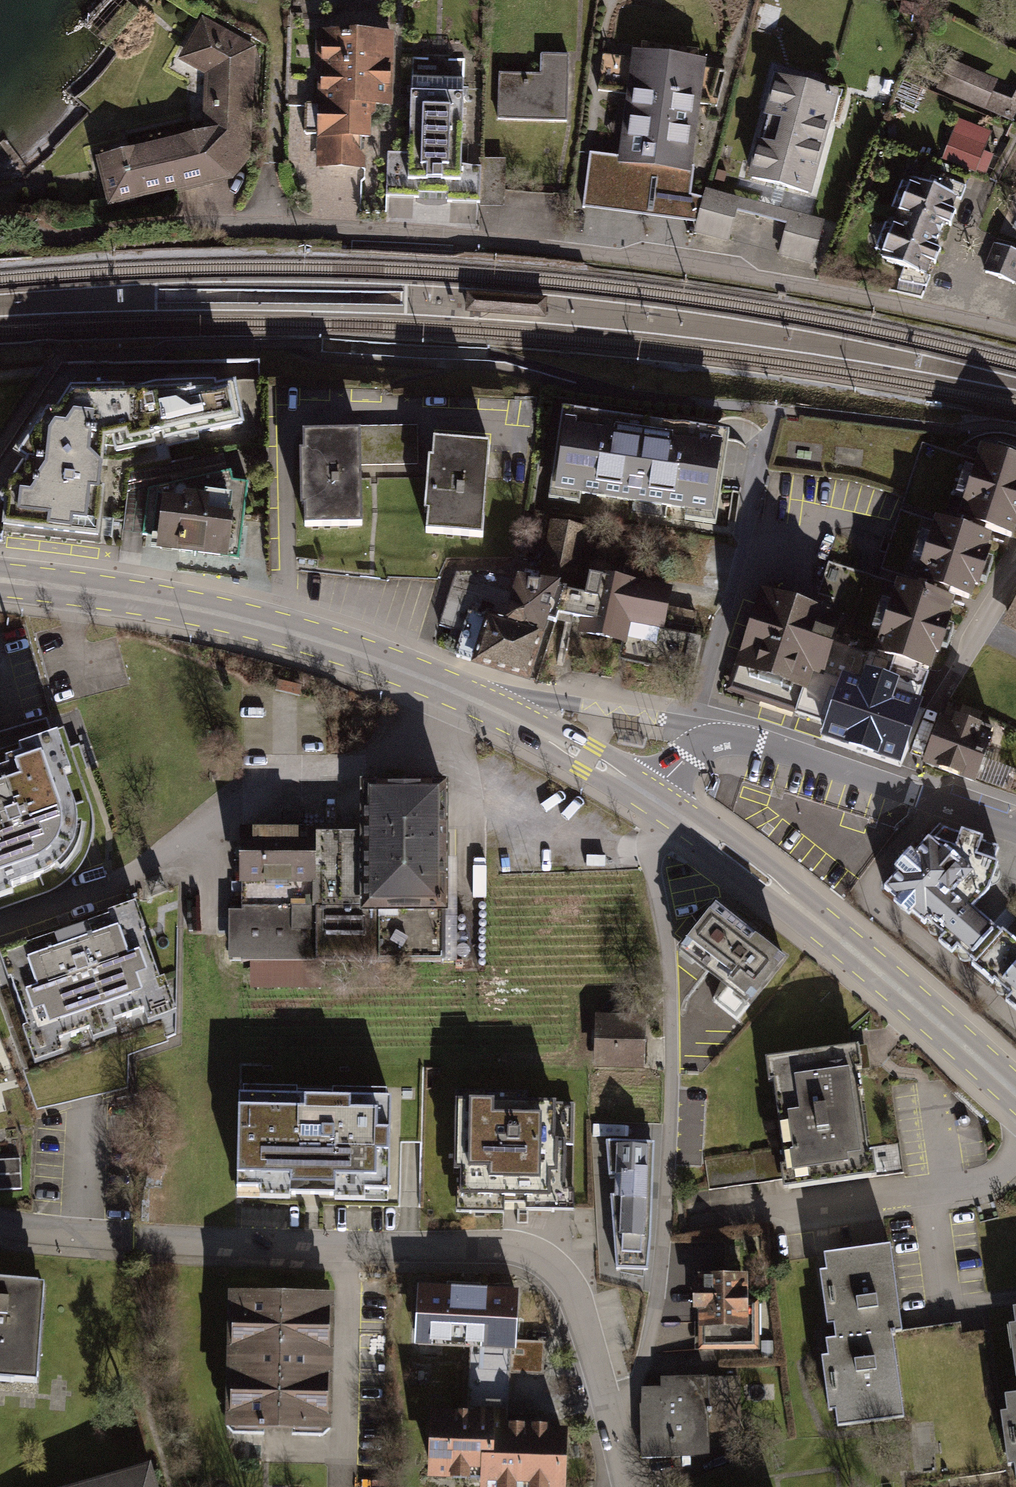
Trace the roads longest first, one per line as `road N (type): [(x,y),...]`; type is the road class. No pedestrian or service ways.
road 1 (residential): [(9,217),(51,238),(271,228),(473,239),(643,260),(1015,332)]
road 2 (residential): [(0,1228),(43,1238),(488,1249),(543,1270),(568,1303),(610,1418)]
road 3 (primary): [(0,582),(132,597),(315,639),(504,714),(652,799)]
road 4 (residential): [(671,812),(651,852),(665,953),(668,1144),(656,1313),(637,1375),(610,1418)]
road 5 (primary): [(671,812),(809,913),(1015,1094)]
road 6 (residential): [(652,799),(697,748),(727,737),(907,791)]
road 7 (residential): [(907,791),(939,694),(1015,575)]

